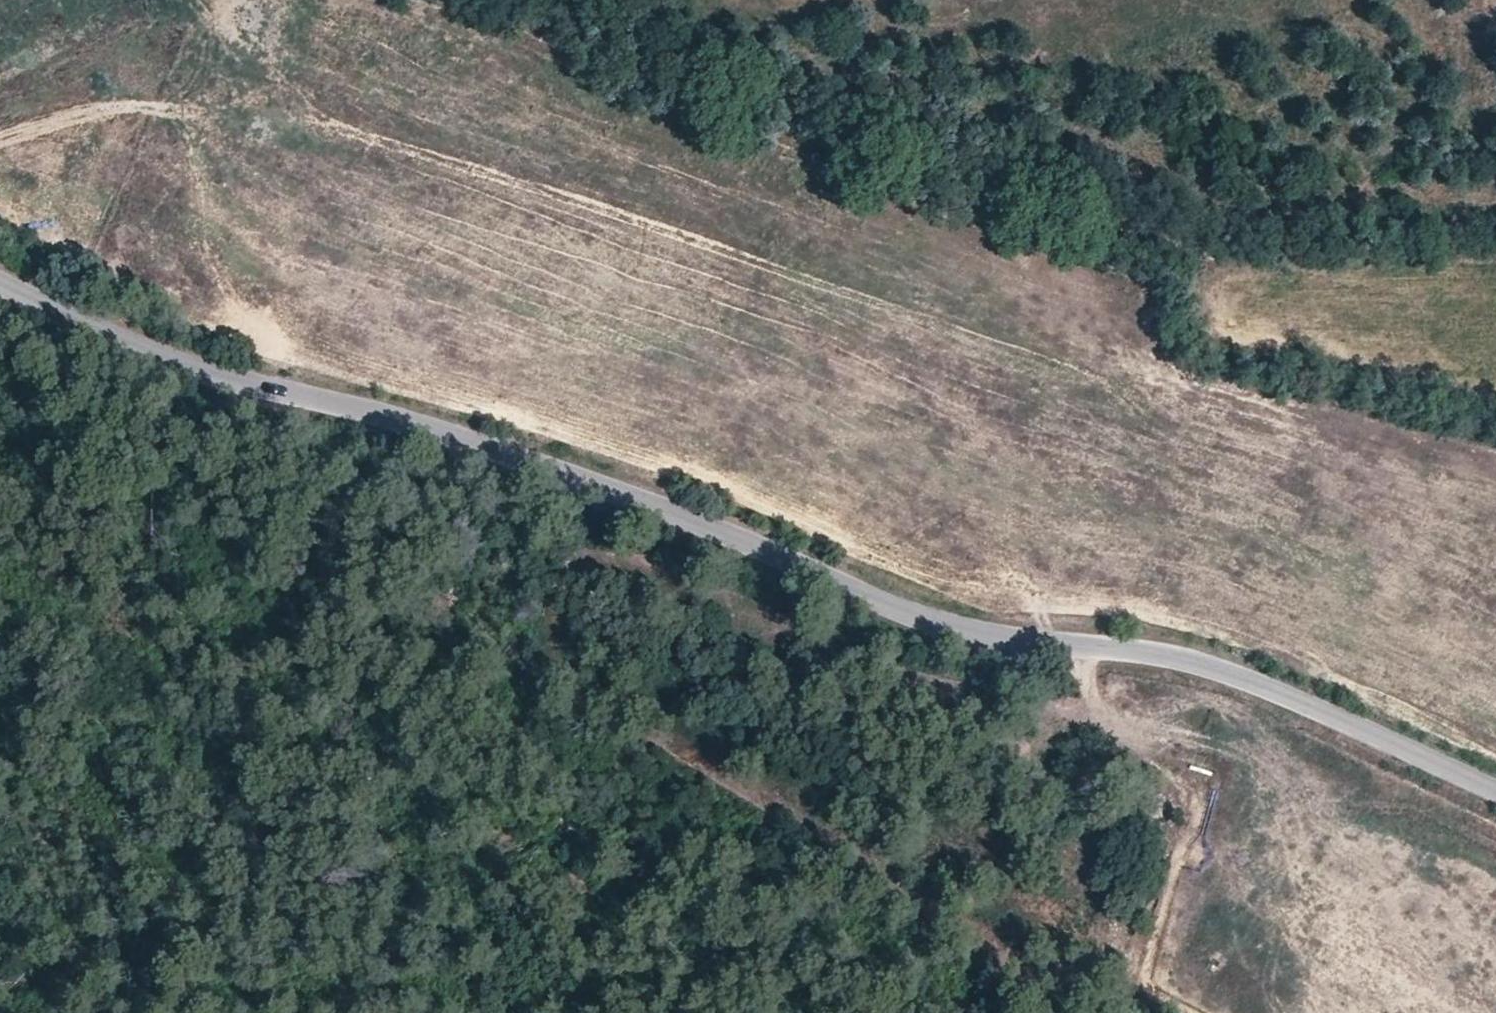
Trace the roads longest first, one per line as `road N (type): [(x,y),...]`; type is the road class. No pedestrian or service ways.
road 1 (tertiary): [(1495,792),(1275,689),(1184,657),(975,636),(702,515),(489,440),(298,399),(0,278)]

